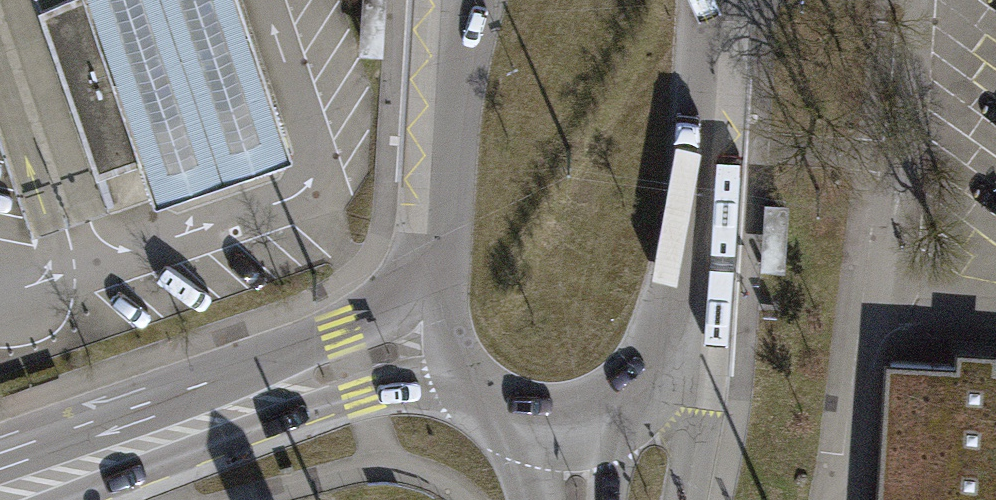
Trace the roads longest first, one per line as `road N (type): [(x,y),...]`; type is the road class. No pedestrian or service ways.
road 1 (tertiary): [(442,263),(388,314),(342,338),(0,463)]
road 2 (secondary): [(628,399),(664,350),(672,319),(706,0)]
road 3 (tertiary): [(80,499),(362,396),(460,381)]
road 4 (secondary): [(468,0),(442,263)]
road 5 (secondary): [(510,417),(571,424),(628,399)]
road 6 (secondary): [(442,263),(443,323),(460,381)]

